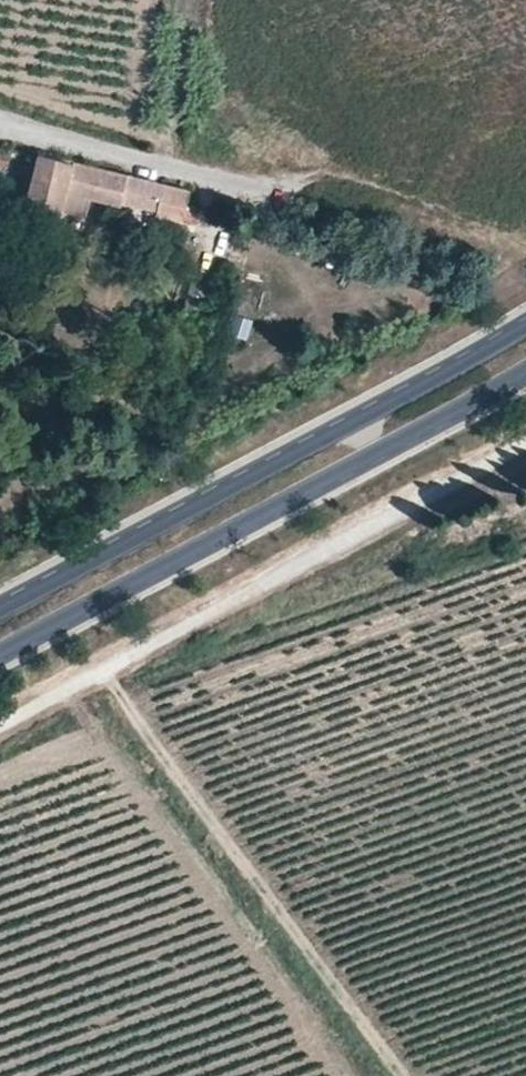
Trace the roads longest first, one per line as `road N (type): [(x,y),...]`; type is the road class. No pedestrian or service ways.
road 1 (primary): [(525,325),(0,610)]
road 2 (primary): [(0,653),(525,371)]
road 3 (unclassified): [(0,116),(516,258)]

